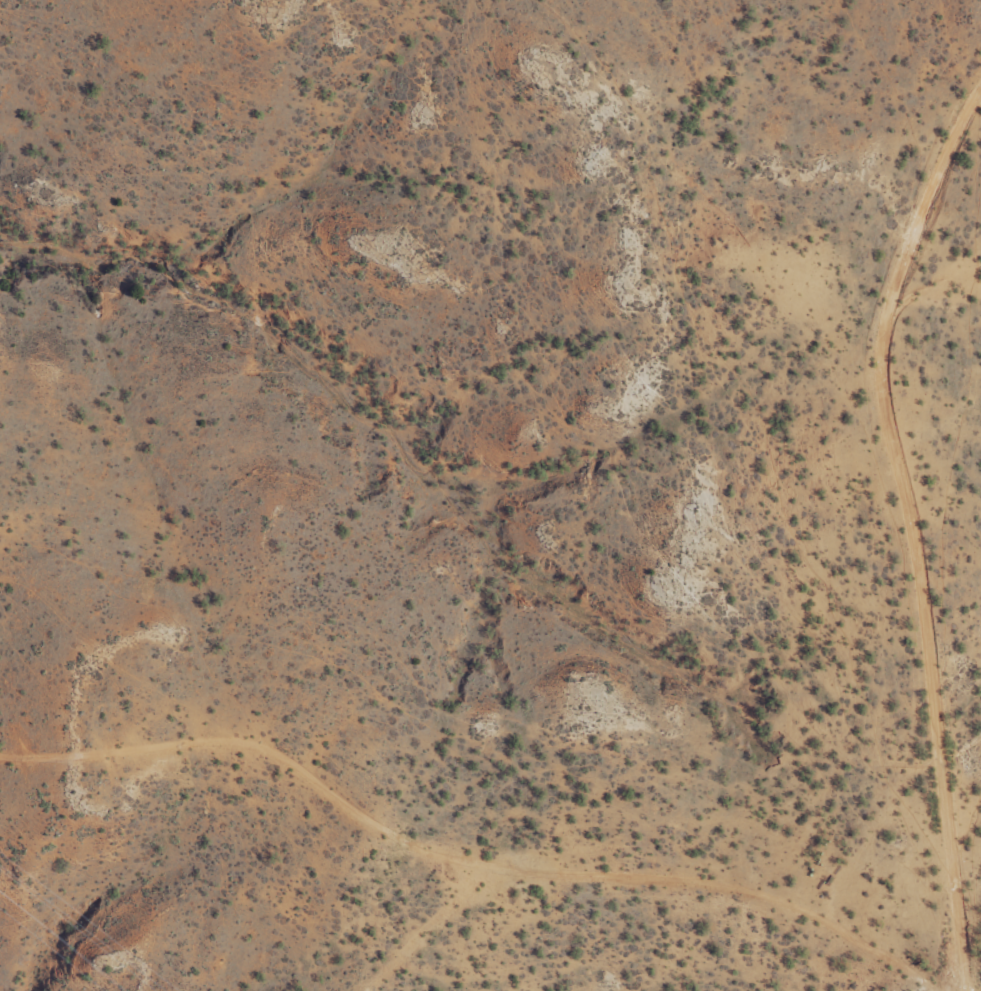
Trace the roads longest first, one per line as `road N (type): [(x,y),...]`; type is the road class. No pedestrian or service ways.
road 1 (residential): [(970,990),(913,530),(879,366),(889,297),(943,147),(980,81)]

